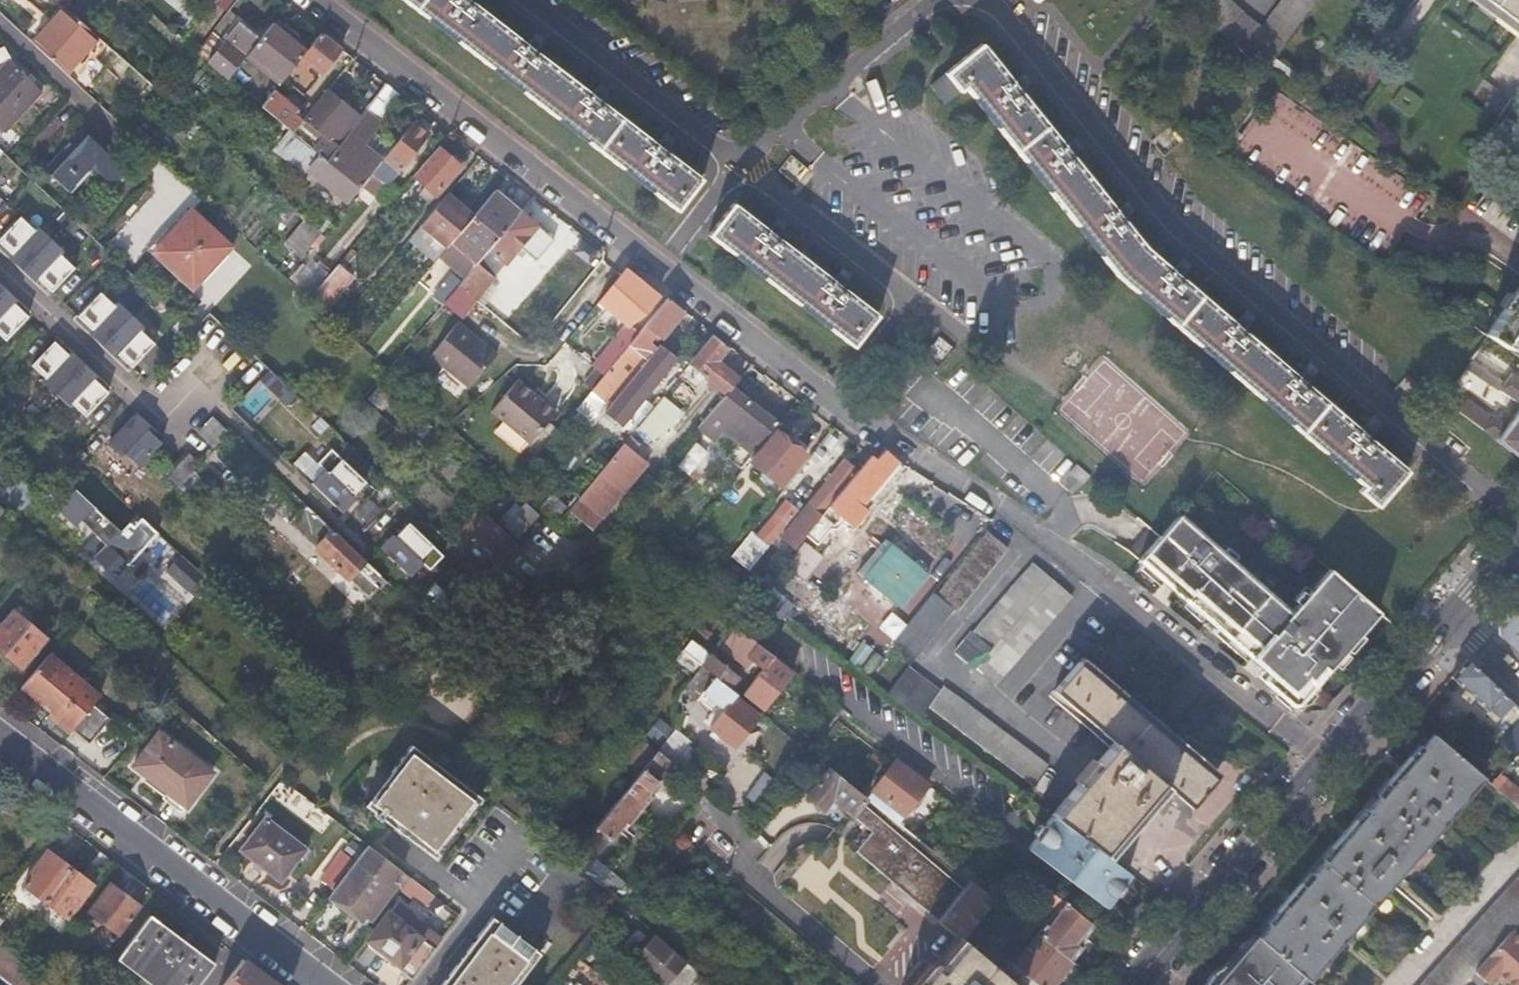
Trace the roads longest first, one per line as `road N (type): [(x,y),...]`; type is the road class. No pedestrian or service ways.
road 1 (residential): [(661,264),(870,424),(1037,529),(1330,760)]
road 2 (residential): [(317,0),(661,264)]
road 3 (residential): [(661,264),(743,161),(941,0)]
road 4 (residential): [(0,734),(252,925)]
road 5 (secondary): [(1133,984),(1330,760)]
road 6 (residential): [(168,426),(0,266)]
road 7 (secondary): [(1330,760),(1455,616)]

